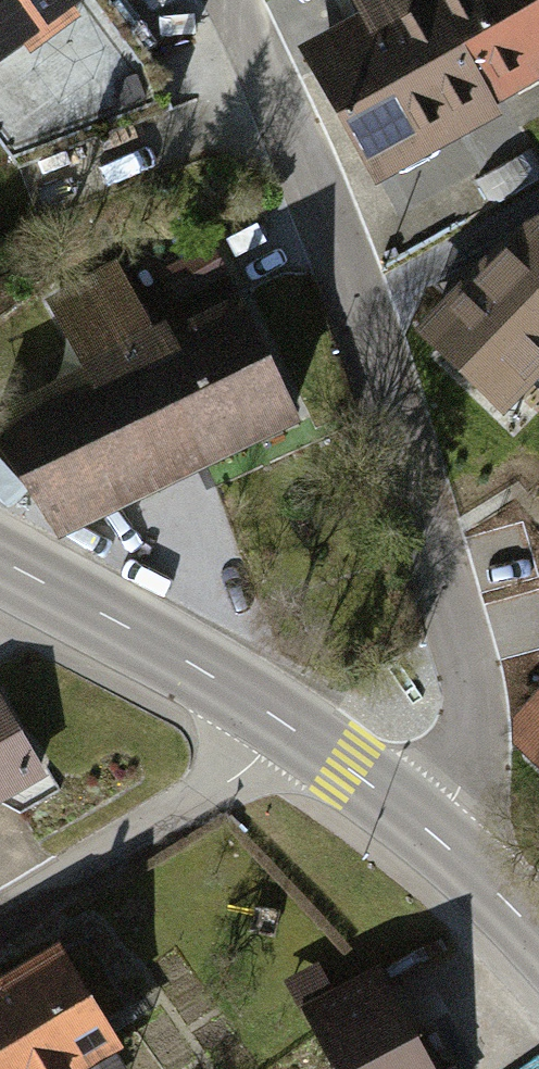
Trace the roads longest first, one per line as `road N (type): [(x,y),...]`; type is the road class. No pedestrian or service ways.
road 1 (residential): [(430,833),(471,757),(470,679),(377,292),(247,0)]
road 2 (residential): [(285,723),(250,764),(0,922)]
road 3 (primary): [(285,723),(0,559)]
road 4 (primary): [(430,833),(285,723)]
road 5 (primary): [(538,938),(430,833)]

